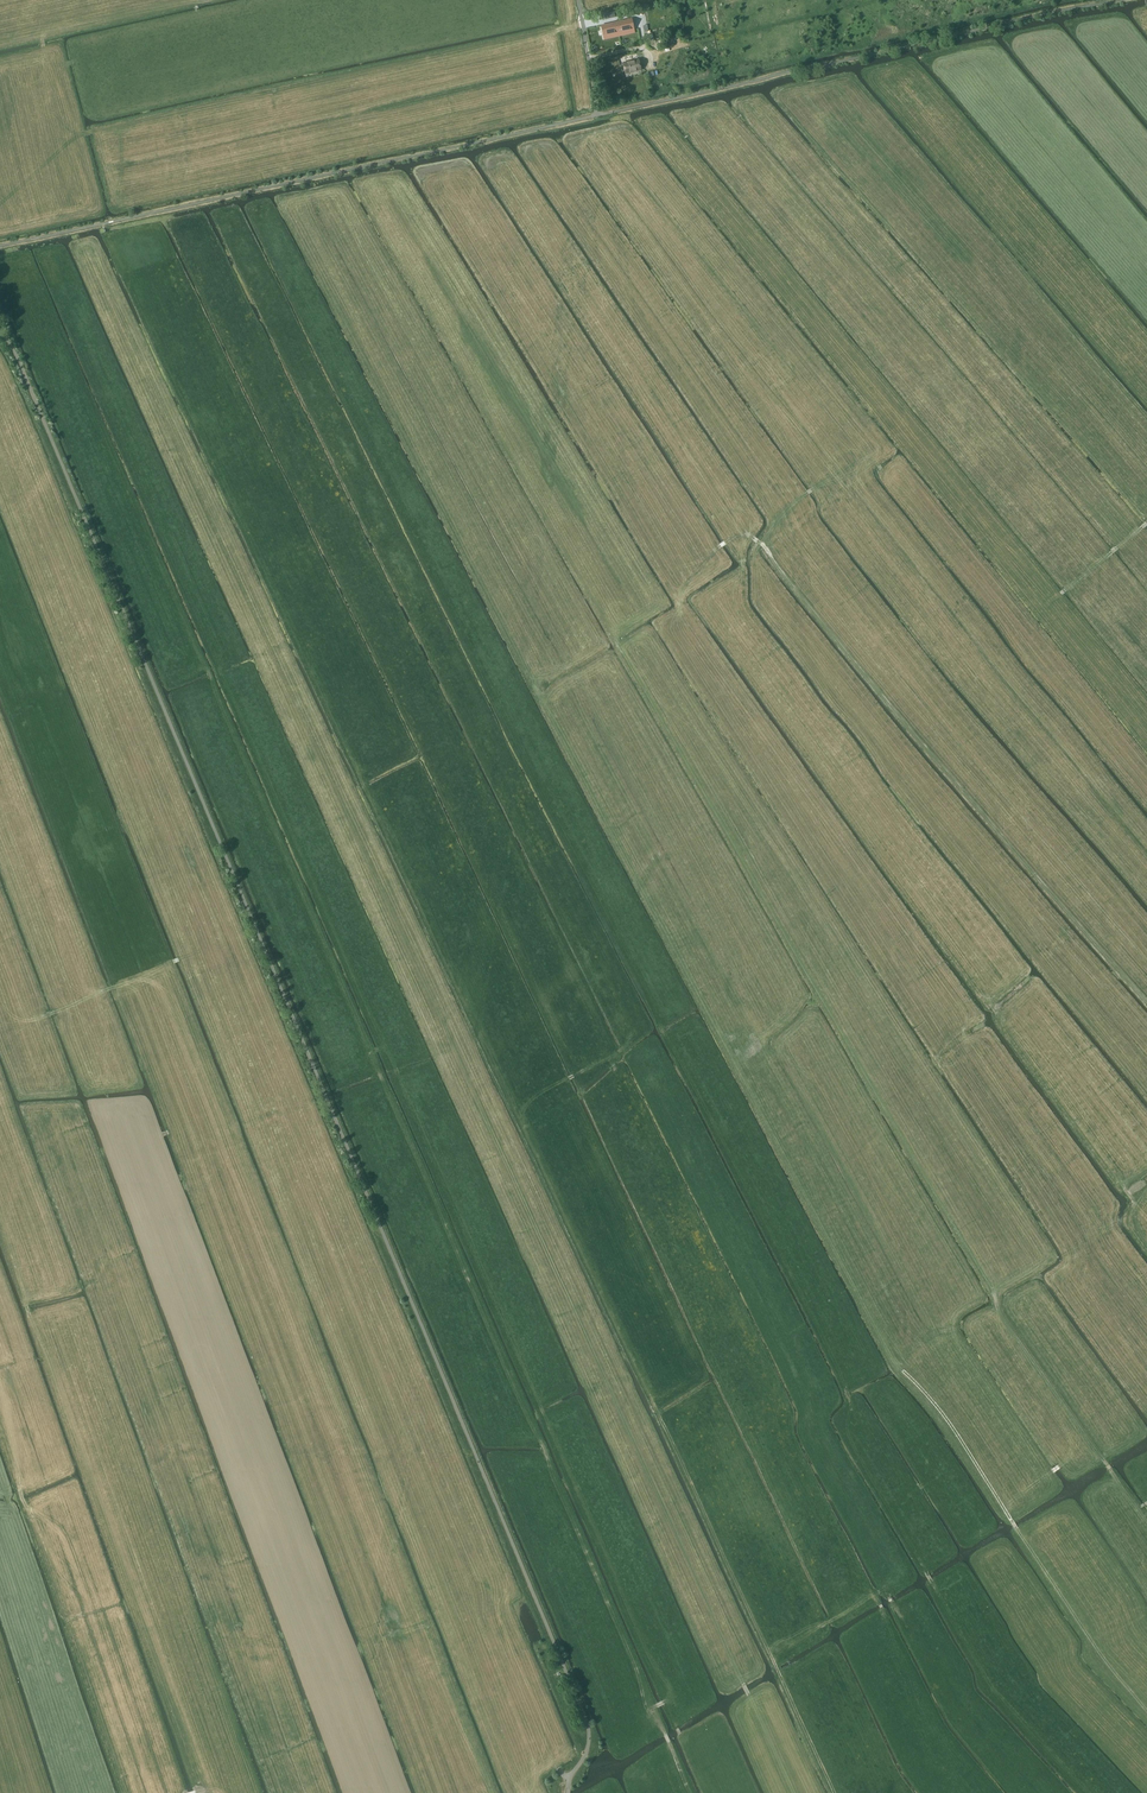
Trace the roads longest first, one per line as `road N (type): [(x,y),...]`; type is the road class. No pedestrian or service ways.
road 1 (track): [(834,1792),(655,1408)]
road 2 (track): [(196,3),(0,42)]

